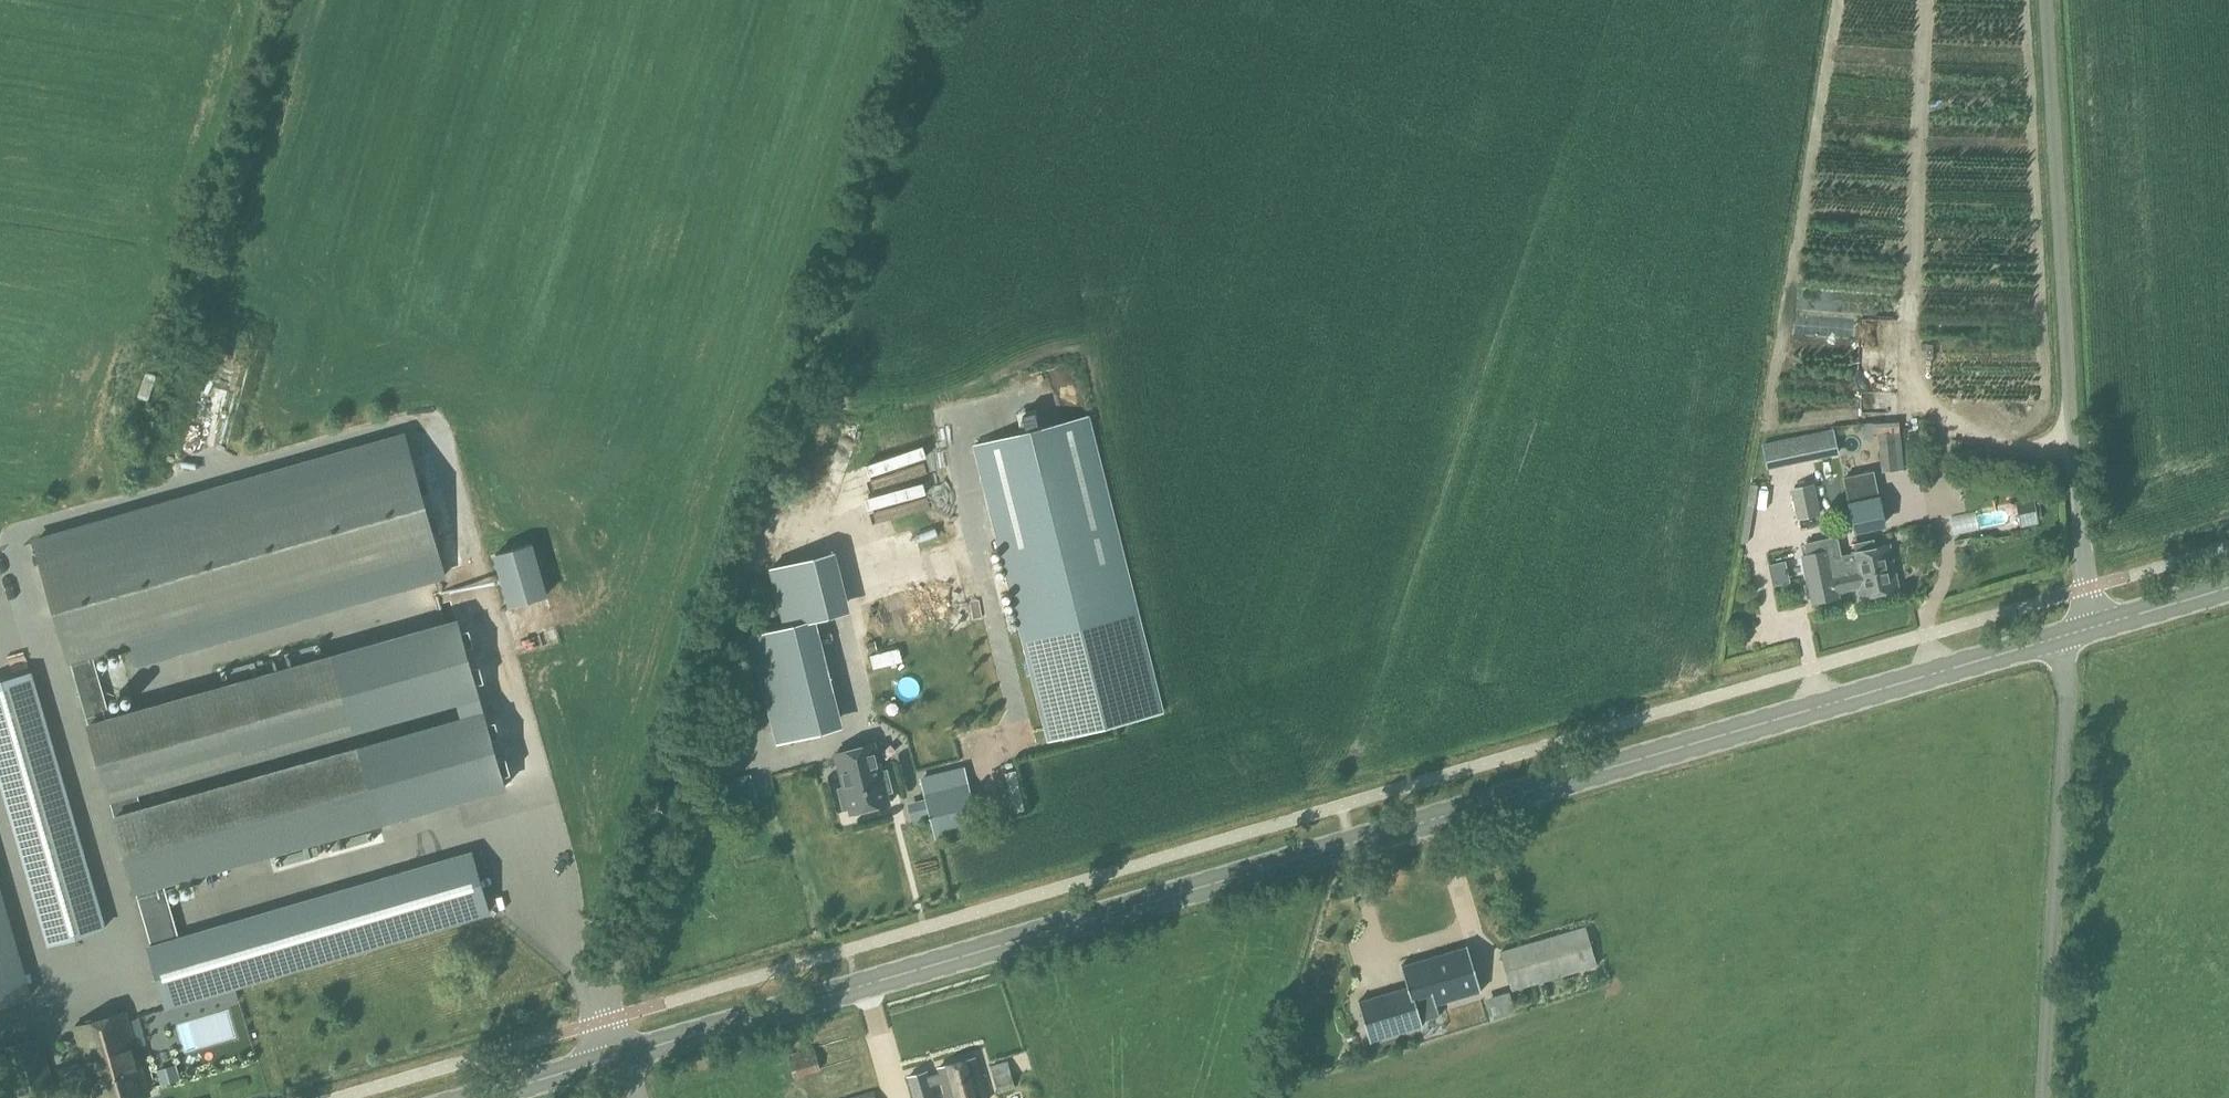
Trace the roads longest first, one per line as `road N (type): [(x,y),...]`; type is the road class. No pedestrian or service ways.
road 1 (secondary): [(625,1054),(2062,635)]
road 2 (unclassified): [(625,1054),(613,1017),(613,974),(928,0)]
road 3 (unclassified): [(2090,627),(2047,0)]
road 4 (unclassified): [(2041,1097),(2068,687),(2062,635)]
road 5 (secondary): [(474,1097),(625,1054)]
road 6 (secondary): [(2090,627),(2228,587)]

